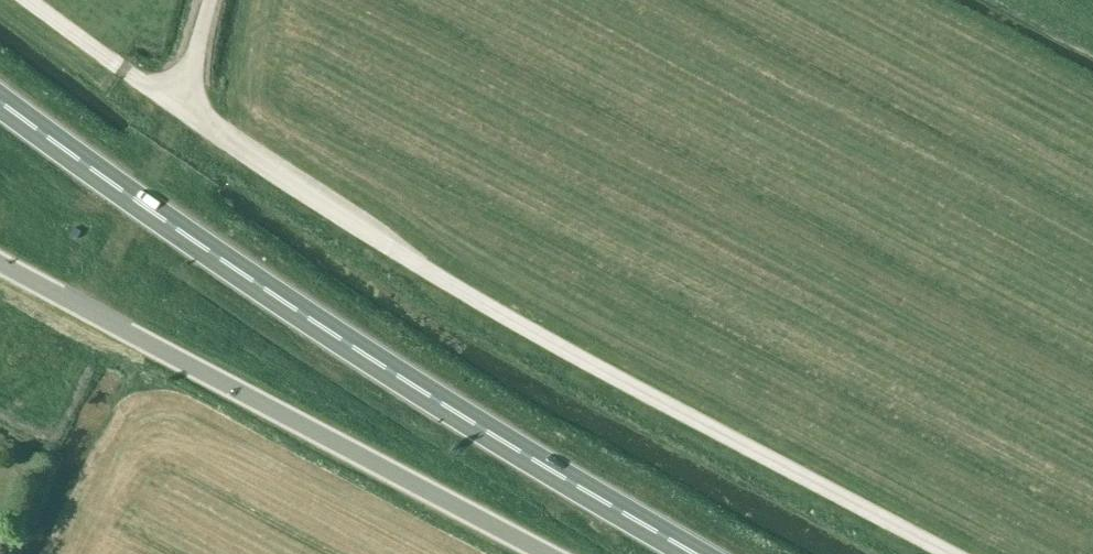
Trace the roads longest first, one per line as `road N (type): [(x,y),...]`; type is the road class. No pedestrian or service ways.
road 1 (unclassified): [(182,108),(420,268),(951,553)]
road 2 (trunk): [(693,553),(321,327),(0,97)]
road 3 (unclassified): [(549,553),(0,266)]
road 4 (unclassified): [(29,0),(182,108)]

